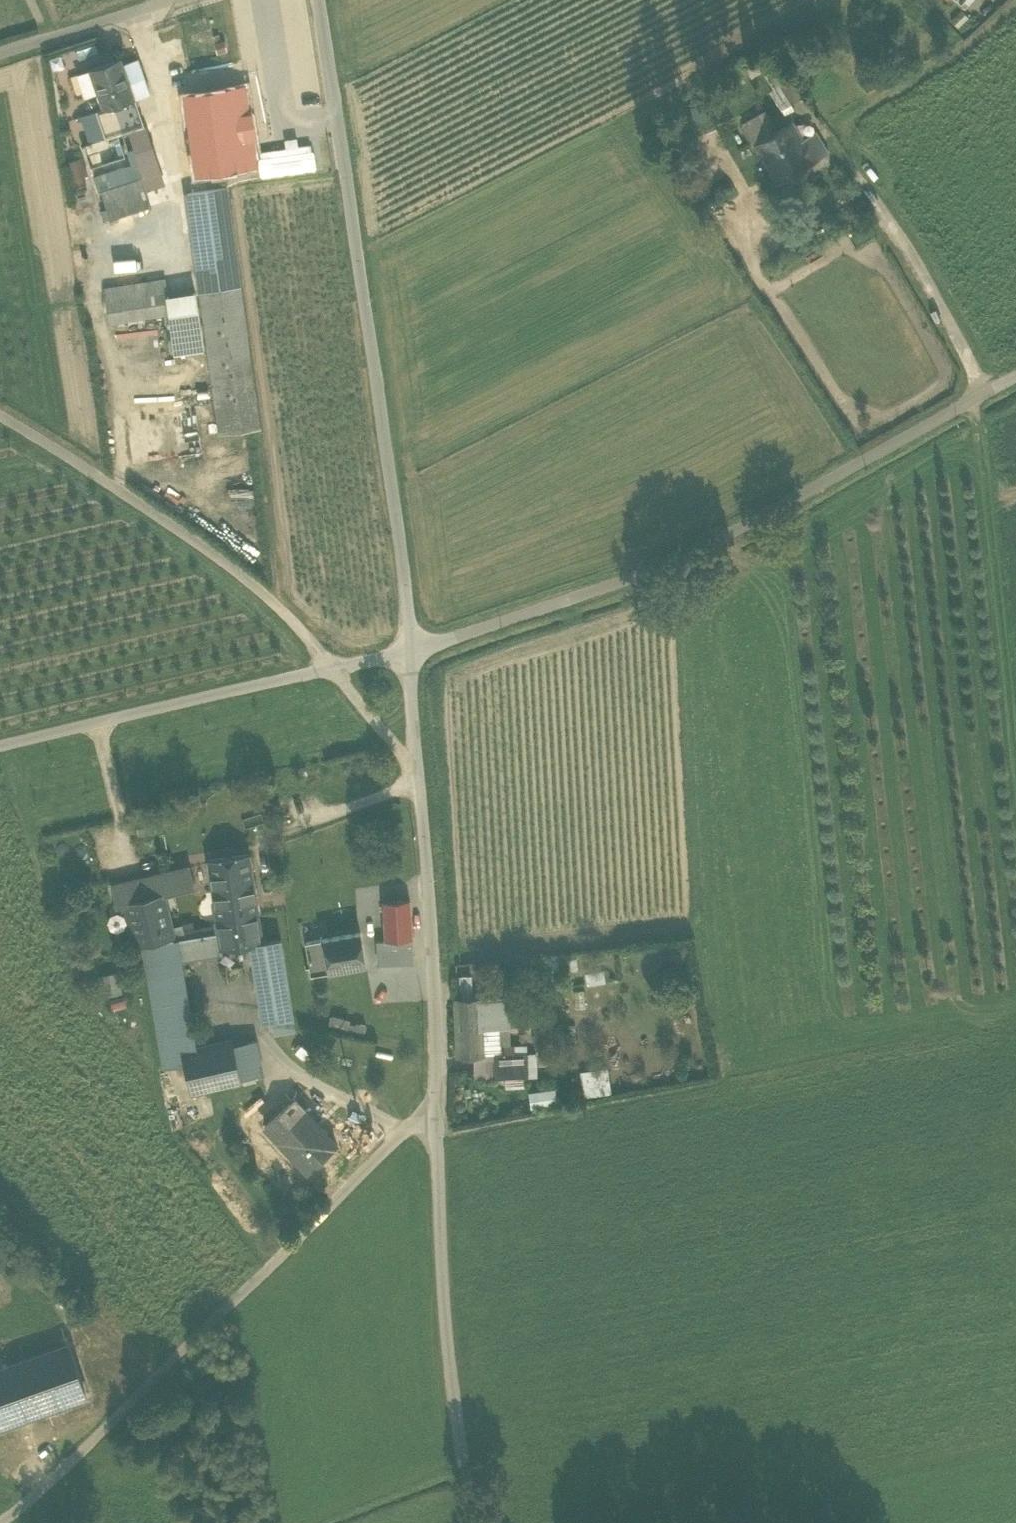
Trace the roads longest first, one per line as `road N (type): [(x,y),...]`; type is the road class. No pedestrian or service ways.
road 1 (unclassified): [(416,648),(718,544),(1015,372)]
road 2 (unclassified): [(416,648),(320,0)]
road 3 (unclassified): [(438,1108),(401,1132),(0,1521)]
road 4 (unclassified): [(0,413),(49,438),(274,598),(333,666),(419,798)]
road 5 (track): [(0,746),(416,648)]
road 6 (unclassified): [(472,1522),(445,1336),(438,1108)]
road 7 (unclassified): [(438,1108),(419,798)]
road 8 (track): [(991,387),(844,166)]
road 9 (track): [(401,1132),(325,1091),(225,989)]
road 10 (unclassified): [(0,55),(163,0)]
road 11 (unclassified): [(419,798),(416,648)]

